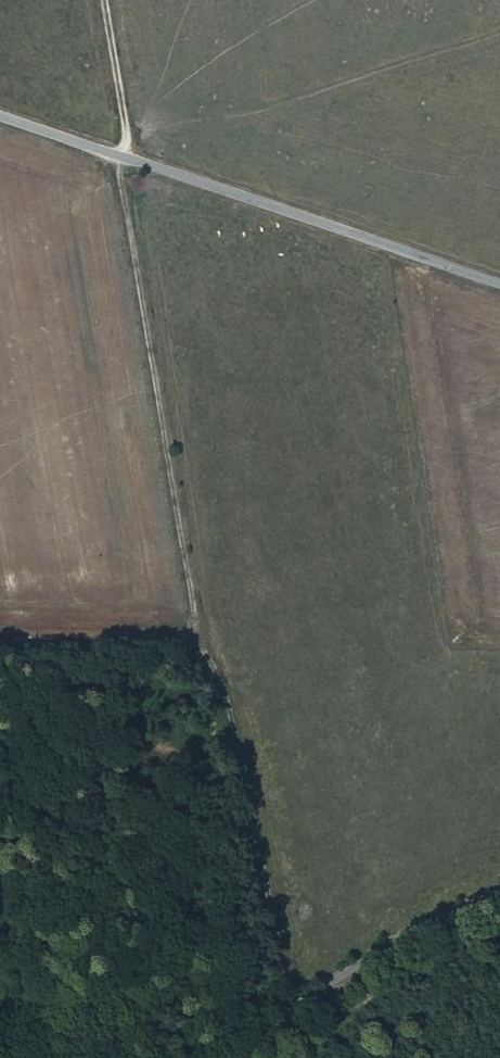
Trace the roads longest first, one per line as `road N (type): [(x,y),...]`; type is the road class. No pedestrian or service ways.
road 1 (track): [(122,157),(198,634),(294,1009)]
road 2 (unclassified): [(499,282),(0,115)]
road 3 (track): [(96,1057),(82,1045),(14,770),(101,635)]
road 4 (unclassified): [(251,1057),(327,983),(499,895)]
road 5 (track): [(0,636),(198,634)]
road 6 (track): [(122,157),(127,143),(103,0)]

